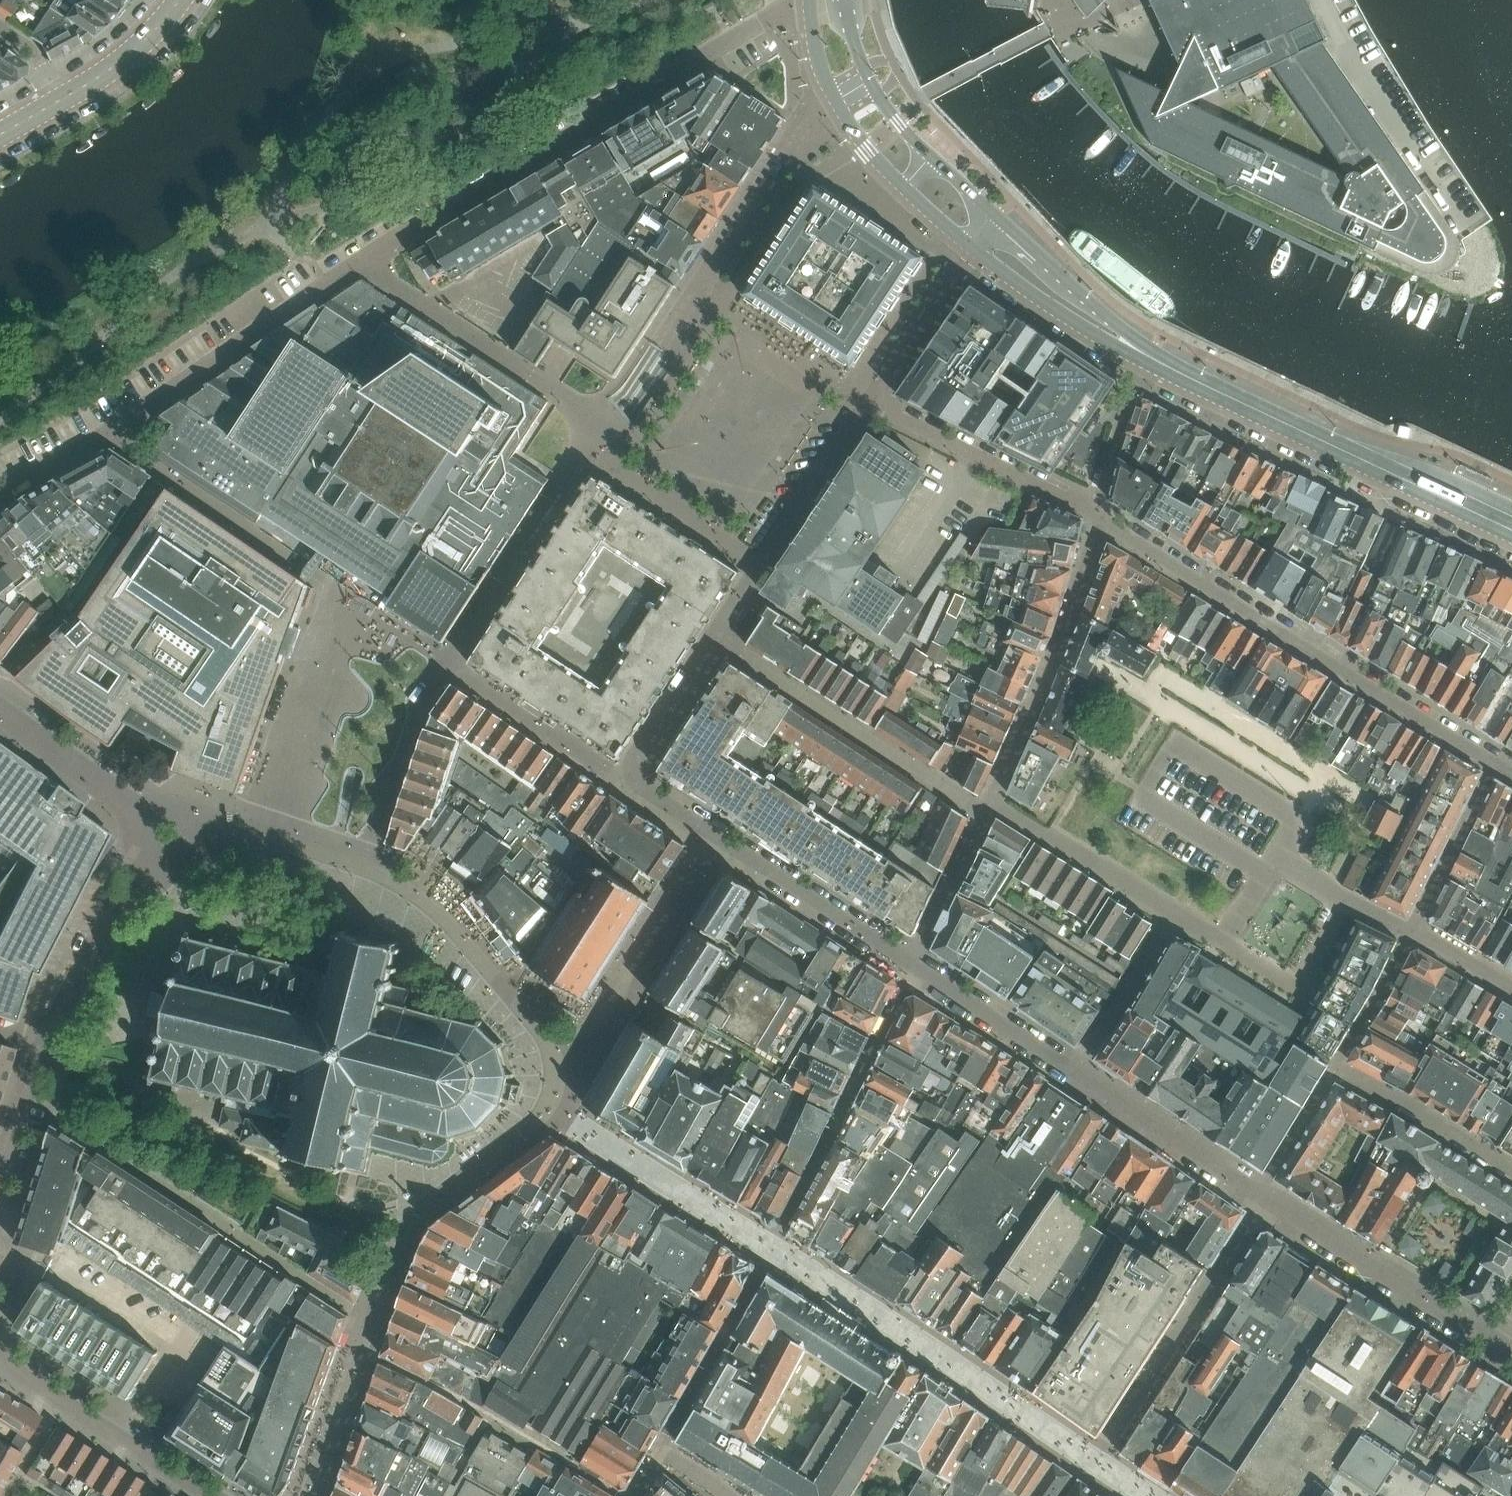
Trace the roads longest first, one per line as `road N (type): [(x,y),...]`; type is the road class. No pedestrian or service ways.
road 1 (residential): [(867,399),(630,783),(918,966)]
road 2 (residential): [(1498,765),(1099,519),(867,399)]
road 3 (tertiary): [(970,245),(1130,355),(1511,537)]
road 4 (tertiary): [(1511,521),(1162,355),(996,214)]
road 5 (residential): [(806,0),(376,250)]
road 6 (residential): [(43,1045),(100,936),(138,886),(134,817),(0,716)]
road 7 (residential): [(918,966),(1257,1196)]
road 8 (residential): [(376,250),(104,429)]
road 9 (residential): [(1257,1196),(1484,1337),(1511,1345)]
road 10 (residential): [(687,317),(749,210),(837,101)]
road 11 (residential): [(1511,1177),(1334,1070)]
road 12 (tertiary): [(837,101),(867,149),(970,245)]
road 13 (residential): [(1411,933),(1498,765)]
road 14 (residential): [(970,245),(867,399)]
road 15 (tertiary): [(996,214),(931,156),(871,80)]
road 16 (unclassified): [(918,966),(994,802)]
road 17 (residential): [(212,1495),(60,1401)]
road 18 (residential): [(505,359),(410,297),(376,250)]
road 19 (residential): [(1334,1070),(1411,933)]
road 20 (secondary): [(59,98),(140,44),(177,0)]
road 21 (unclassified): [(1411,933),(1276,859)]
road 22 (residential): [(1257,1196),(1334,1070)]
road 23 (residential): [(43,1045),(0,1168)]
road 24 (residential): [(104,429),(0,499)]

